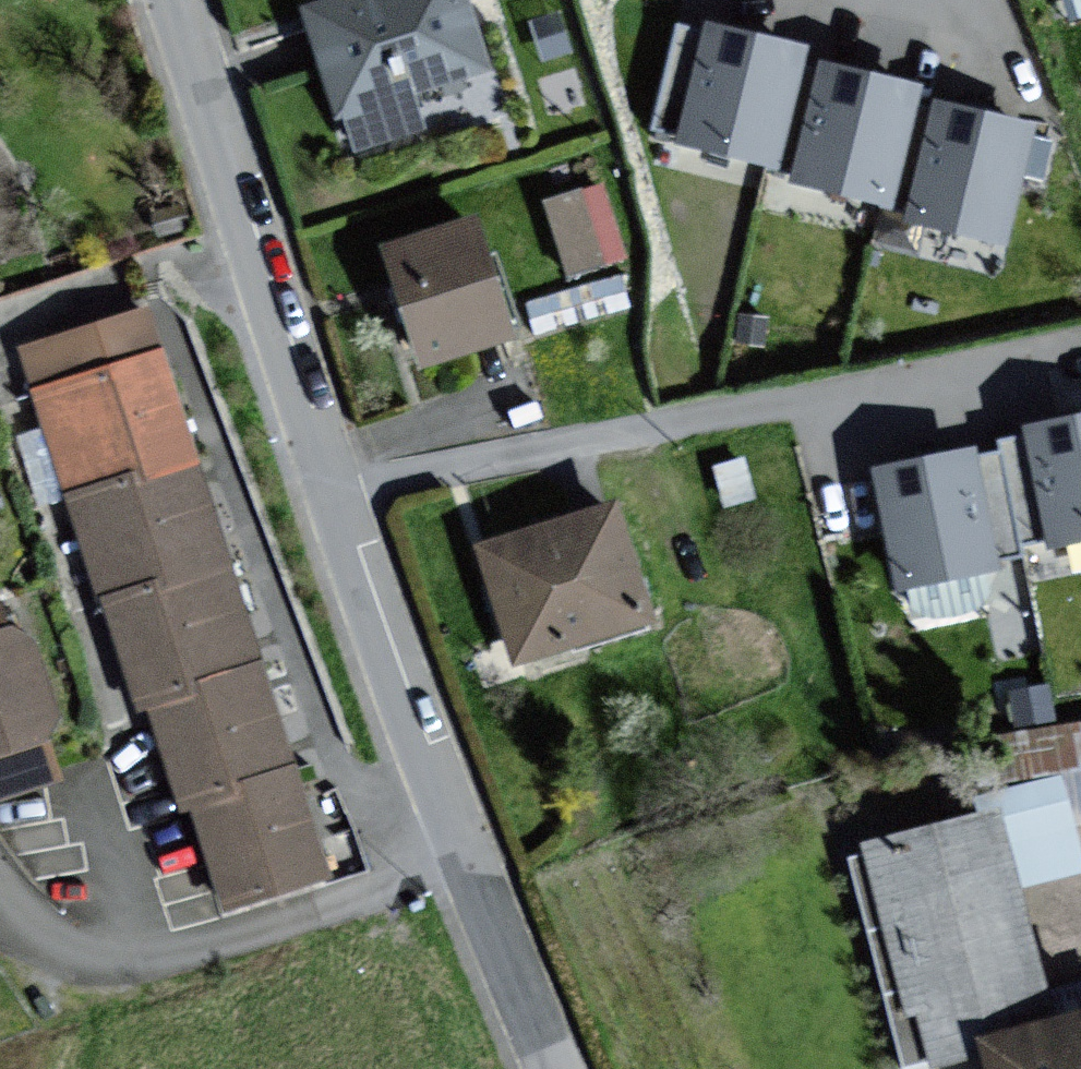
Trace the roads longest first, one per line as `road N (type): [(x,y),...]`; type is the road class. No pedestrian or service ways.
road 1 (residential): [(170,0),(332,511),(459,856)]
road 2 (residential): [(0,897),(74,957),(141,963),(277,927),(459,856)]
road 3 (residential): [(459,856),(556,1068)]

